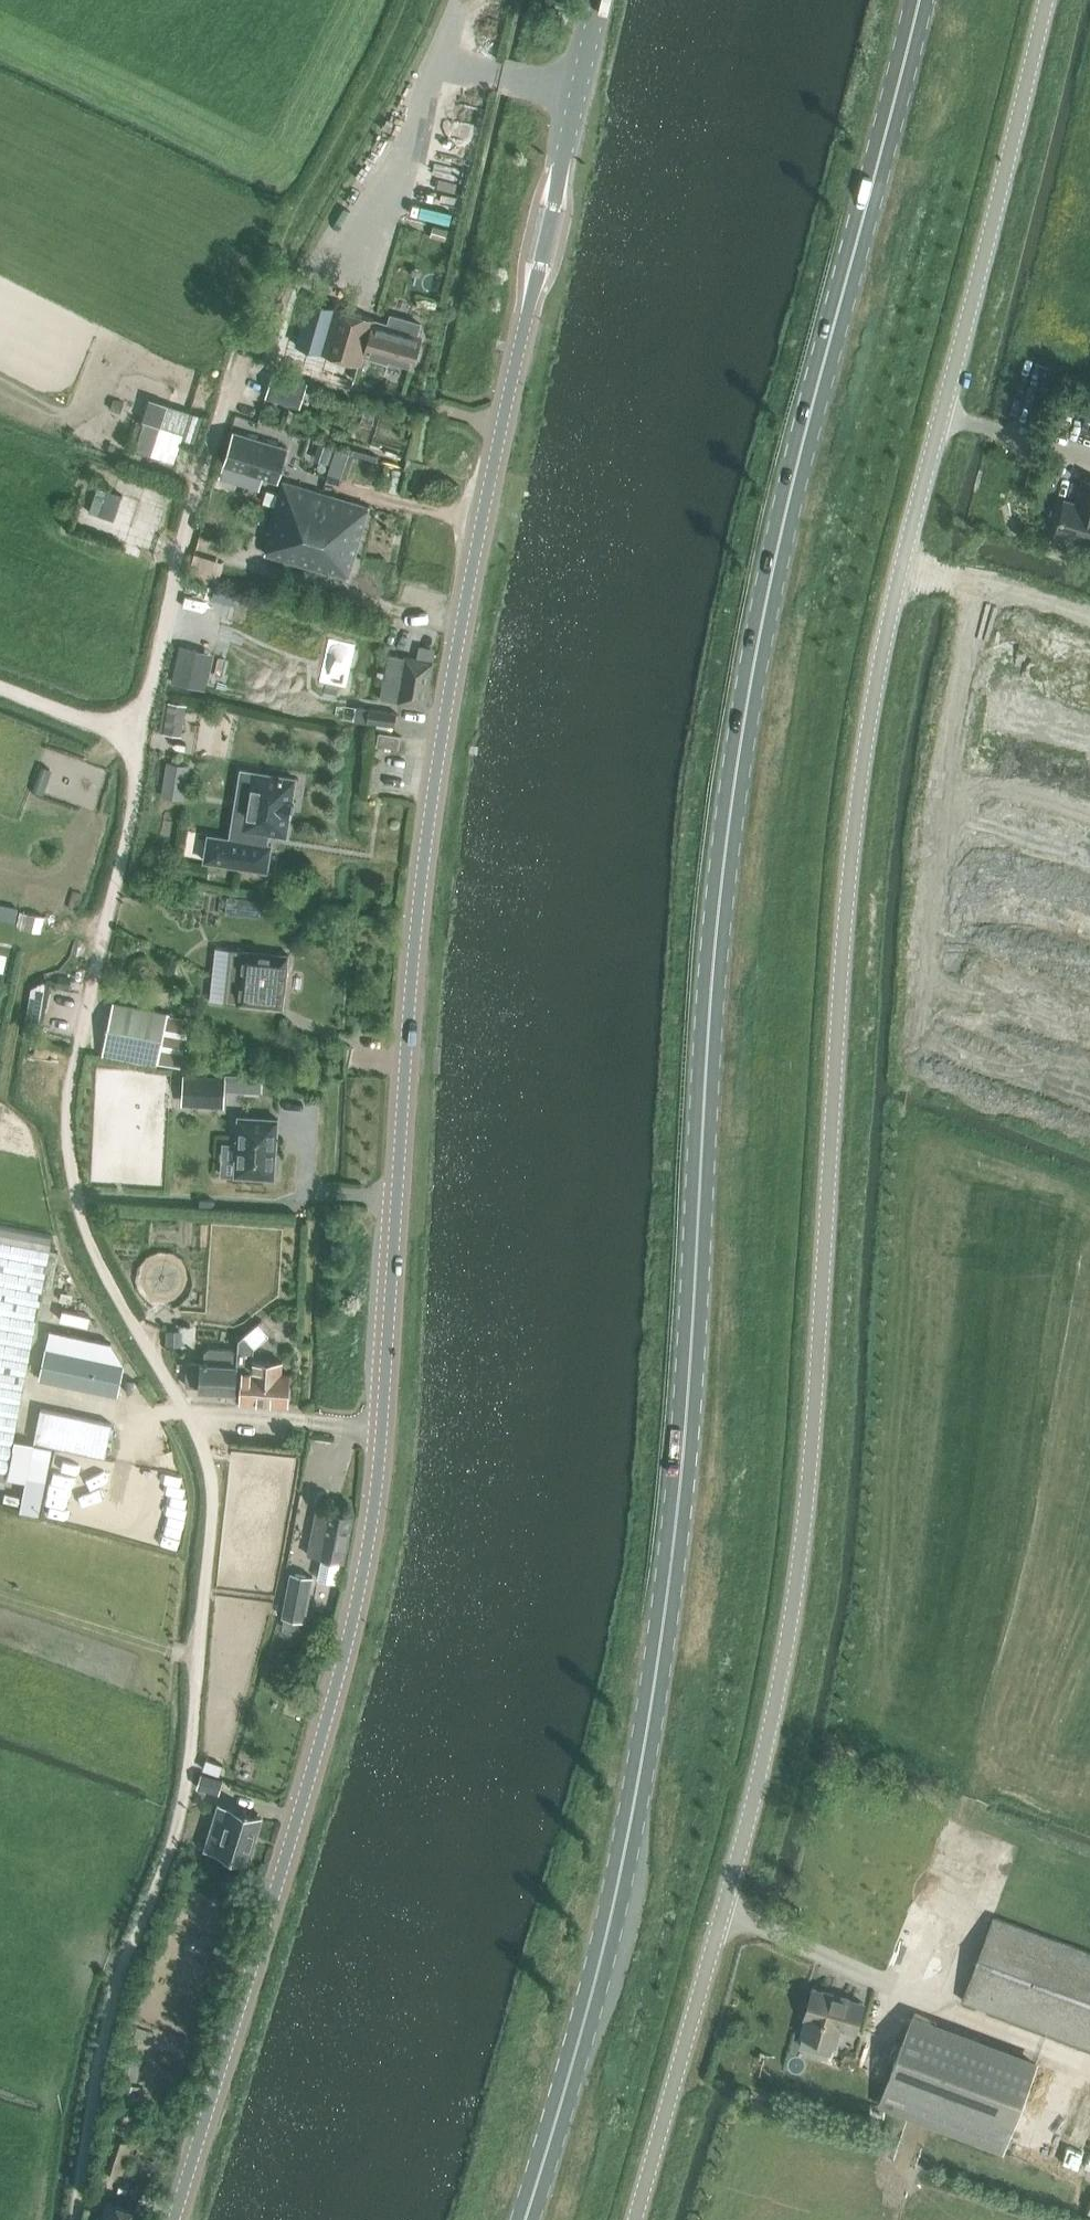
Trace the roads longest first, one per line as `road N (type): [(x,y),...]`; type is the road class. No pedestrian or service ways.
road 1 (tertiary): [(174,2219),(367,1565),(436,764),(595,0)]
road 2 (unclassified): [(634,2219),(768,1748),(817,1410),(841,965),(872,706),(1047,0)]
road 3 (primary): [(526,2219),(608,1929),(672,1595),(699,1315),(719,917),(750,691),(922,0)]
road 4 (track): [(76,2219),(116,1998),(184,1803),(214,1495),(205,1441),(116,1293),(73,1186),(69,1100),(142,774),(137,755)]
road 5 (track): [(268,283),(176,555),(137,755)]
road 6 (track): [(0,1599),(199,1658)]
road 7 (track): [(904,1991),(1089,2067)]
road 8 (track): [(1089,624),(905,571)]
road 9 (track): [(137,755),(109,730),(0,687)]

